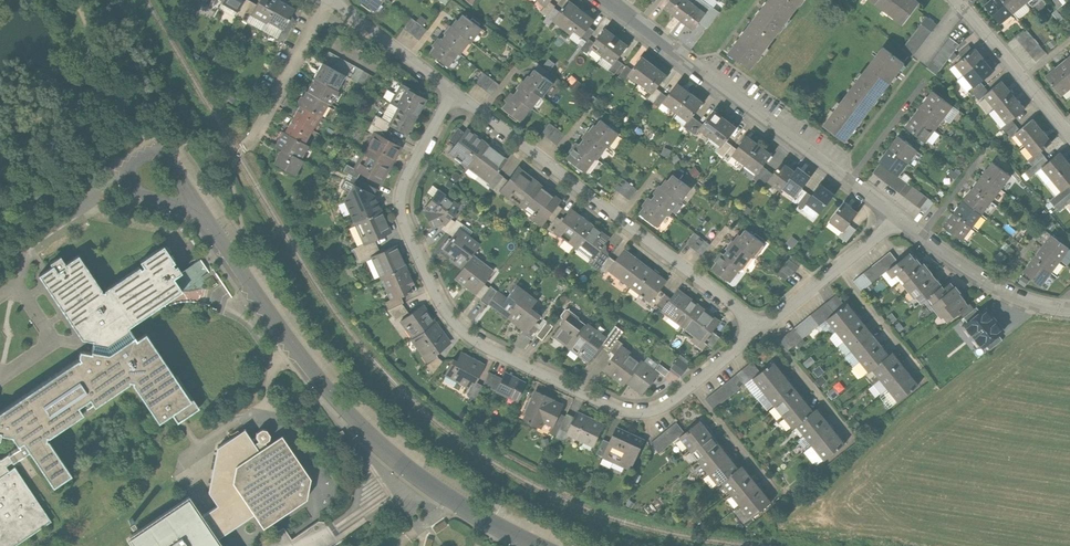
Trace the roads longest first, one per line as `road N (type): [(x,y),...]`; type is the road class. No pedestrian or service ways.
road 1 (residential): [(763,325),(668,404),(643,412),(615,408),(480,344),(446,313),(400,207),(407,175),(453,95)]
road 2 (unclassified): [(540,545),(438,490),(365,430),(202,212)]
road 3 (residential): [(763,325),(453,95)]
road 4 (residential): [(899,219),(608,0)]
road 5 (residential): [(1069,308),(996,286),(899,219)]
road 6 (residential): [(955,0),(1069,136)]
road 7 (residential): [(899,219),(763,325)]
road 8 (residential): [(327,0),(253,138)]
road 9 (residential): [(453,95),(331,0)]
road 10 (unclassified): [(202,212),(157,142),(120,168)]

